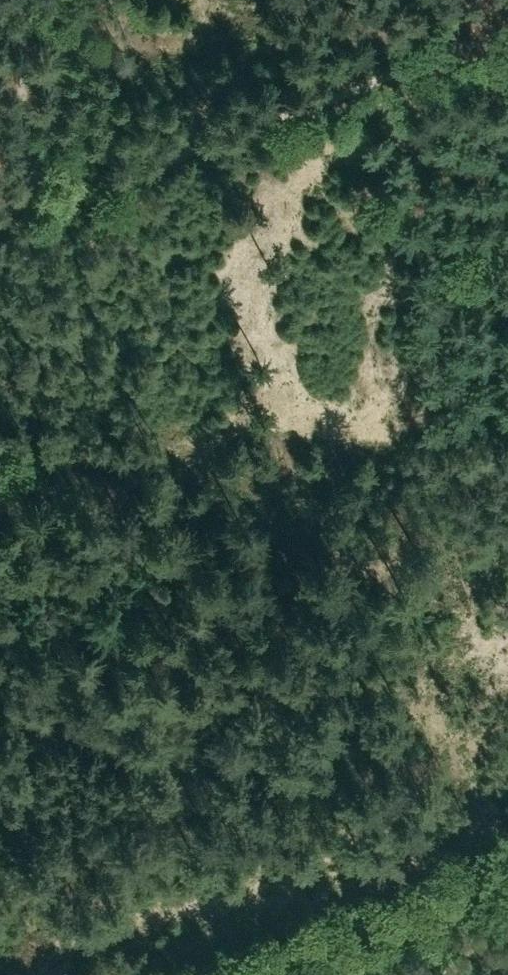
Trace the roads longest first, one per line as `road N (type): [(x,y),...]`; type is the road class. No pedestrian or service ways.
road 1 (track): [(26,0),(48,128),(67,160),(87,167),(235,124),(507,23)]
road 2 (track): [(160,974),(507,872)]
road 3 (track): [(380,974),(507,935)]

